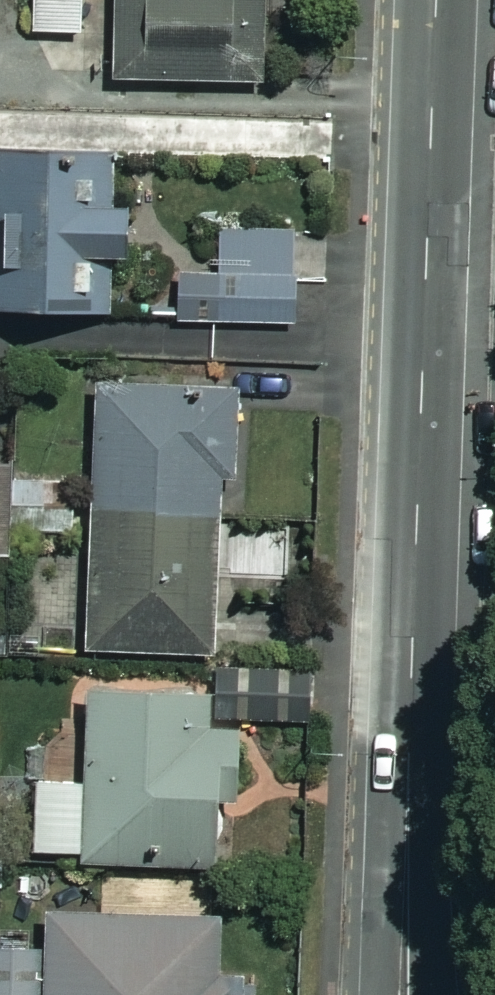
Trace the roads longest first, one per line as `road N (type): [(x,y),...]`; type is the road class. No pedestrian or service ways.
road 1 (tertiary): [(404,994),(435,0)]

